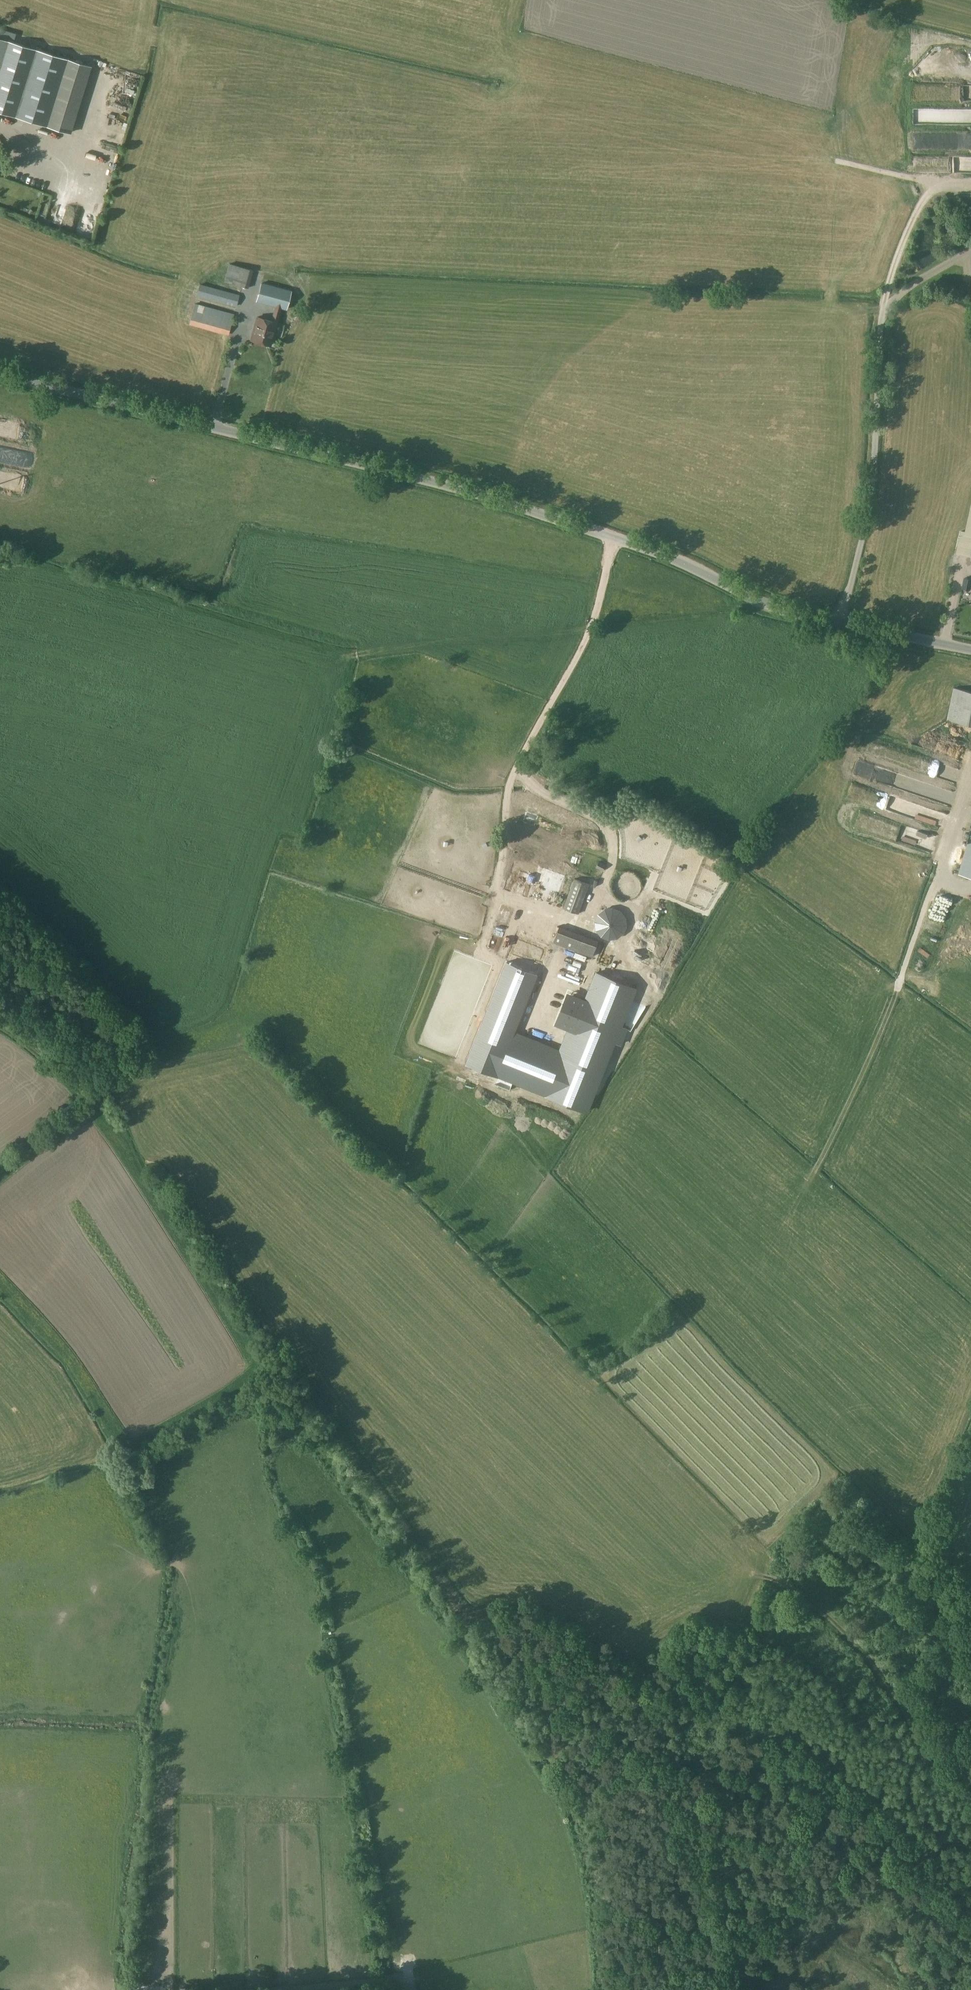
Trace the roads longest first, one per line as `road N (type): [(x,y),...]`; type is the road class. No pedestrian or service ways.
road 1 (unclassified): [(970,651),(791,611),(614,539),(430,483),(0,379)]
road 2 (unclassified): [(830,1913),(929,1848),(970,1834)]

